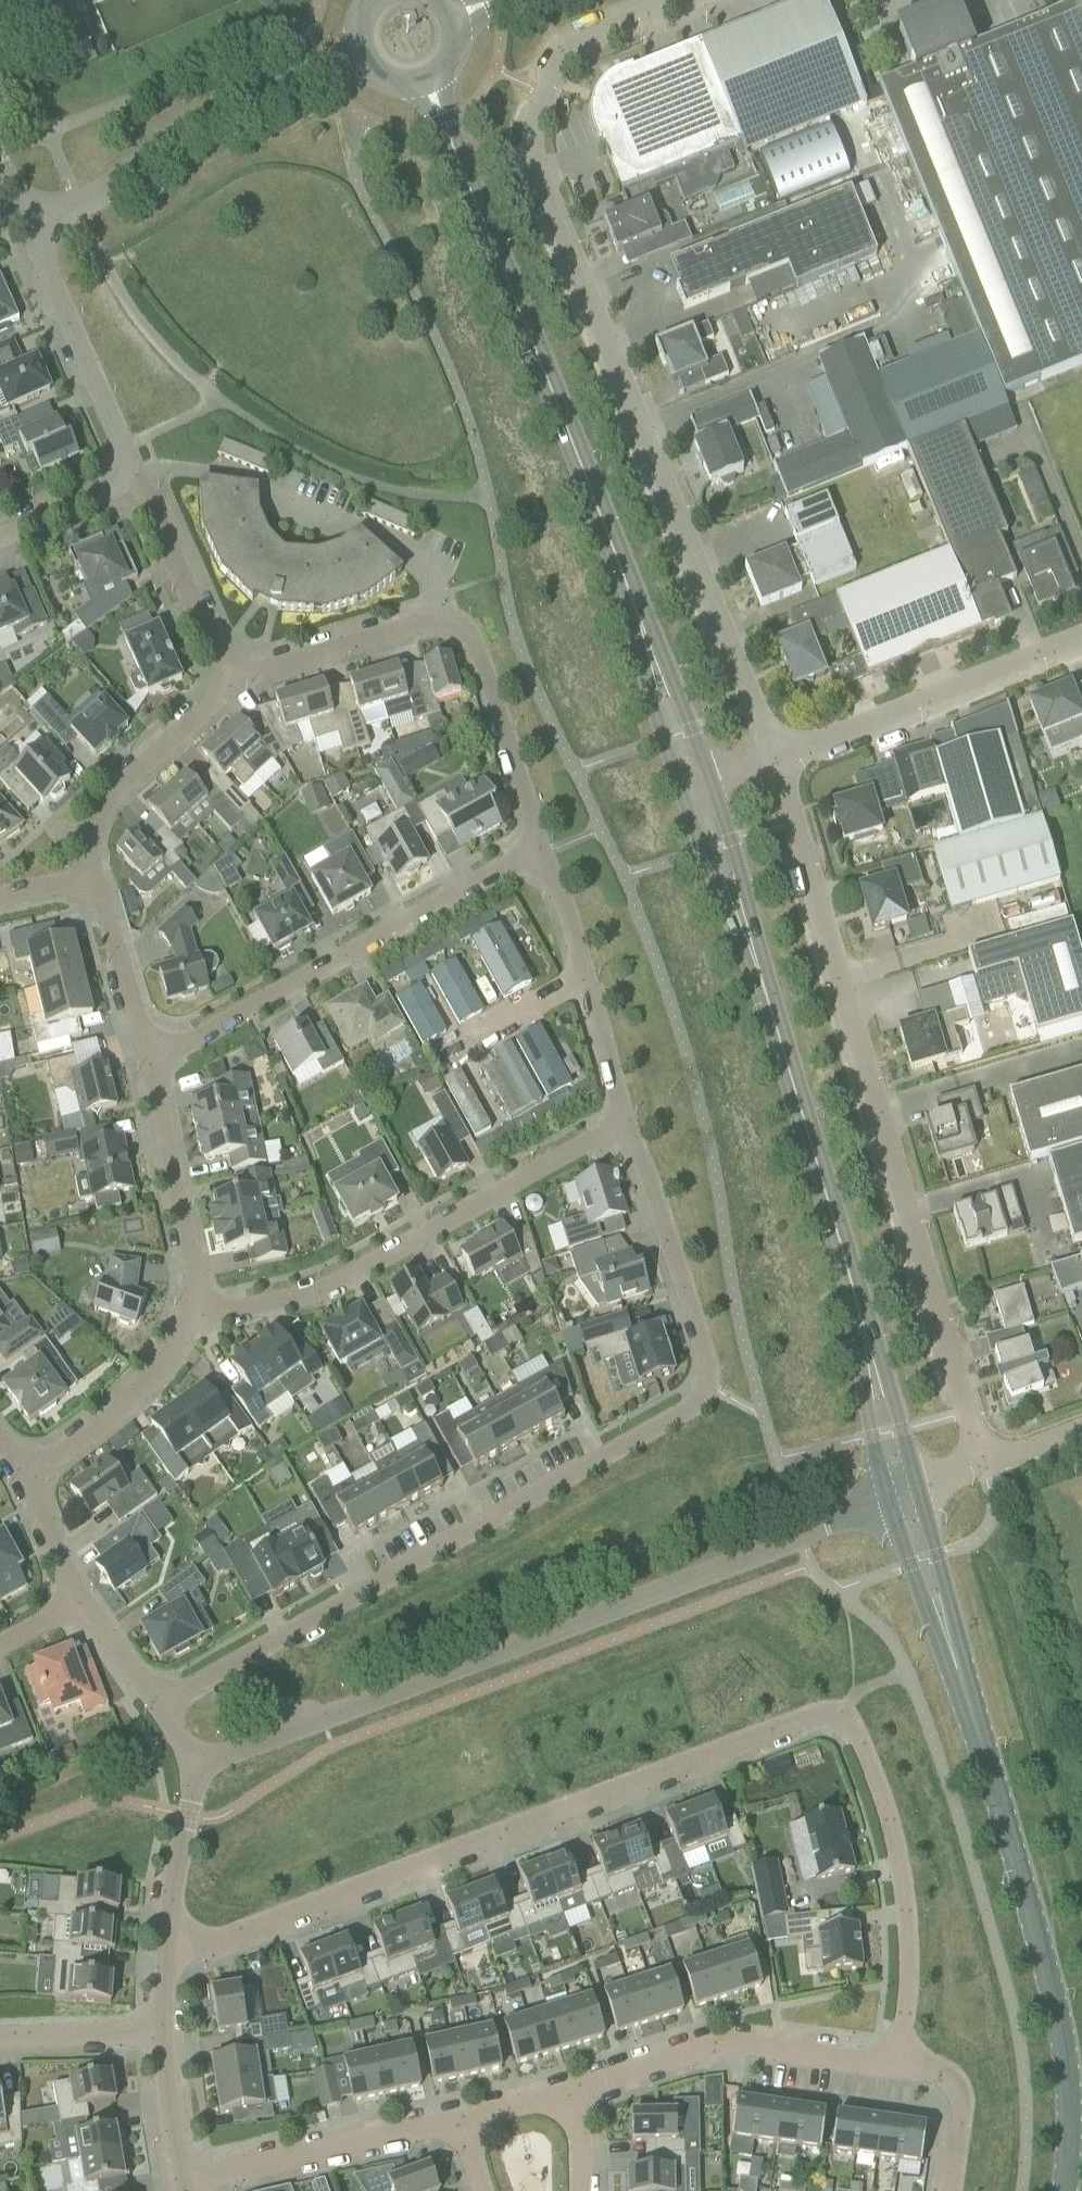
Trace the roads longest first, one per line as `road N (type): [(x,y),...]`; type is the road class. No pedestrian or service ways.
road 1 (residential): [(170,1938),(216,1941),(775,1731),(839,1719),(857,1735),(879,1785),(914,1949),(896,2063)]
road 2 (residential): [(159,1708),(703,1399),(709,1387),(702,1351),(621,1124)]
road 3 (unclassified): [(772,763),(541,187),(527,128),(561,53),(682,0)]
road 4 (unclassified): [(198,1766),(887,1503)]
road 5 (unclassified): [(982,1466),(772,763)]
road 6 (tertiary): [(644,631),(427,84)]
road 7 (tertiary): [(957,1670),(1054,2000),(1067,2067),(1065,2190)]
road 8 (residential): [(539,850),(477,648),(453,622),(416,624),(232,685)]
road 9 (residential): [(191,1315),(331,1286),(621,1124)]
road 10 (residential): [(149,1062),(539,850)]
road 11 (unclassified): [(26,225),(116,190),(189,120),(361,54)]
road 12 (residential): [(568,2093),(728,2042),(896,2063)]
road 13 (unclassified): [(772,763),(1081,637)]
road 14 (tertiary): [(858,1308),(769,1007)]
road 15 (residential): [(182,2182),(462,2121)]
road 16 (residential): [(26,225),(137,479)]
road 17 (residential): [(149,1062),(185,1237),(191,1315)]
road 18 (residential): [(232,685),(106,800),(92,826),(94,876)]
road 19 (residential): [(191,1315),(145,1384),(26,1477)]
road 20 (tertiary): [(769,1007),(712,785)]
road 21 (tertiary): [(683,795),(769,1007)]
road 22 (residential): [(137,479),(232,685)]
road 23 (tertiary): [(858,1308),(887,1503)]
road 24 (residential): [(94,876),(149,1062)]
road 25 (tertiary): [(918,1489),(858,1308)]
road 26 (tertiary): [(957,1670),(918,1489)]
road 27 (tertiary): [(887,1503),(957,1670)]
road 28 (residential): [(170,1938),(198,1766)]
road 29 (residential): [(896,2063),(929,2069),(957,2086),(950,2190)]
road 30 (tertiary): [(644,631),(662,740),(683,795)]
road 31 (tertiary): [(712,785),(644,631)]
road 32 (residential): [(0,2036),(162,2036)]
road 33 (unclassified): [(448,1056),(586,977)]
road 34 (residential): [(621,1124),(586,977)]
road 35 (residential): [(0,538),(137,479)]
road 36 (residential): [(182,2182),(162,2036)]
road 37 (residential): [(79,1603),(26,1477)]
road 38 (residential): [(586,977),(539,850)]
road 39 (residential): [(159,1708),(79,1603)]

